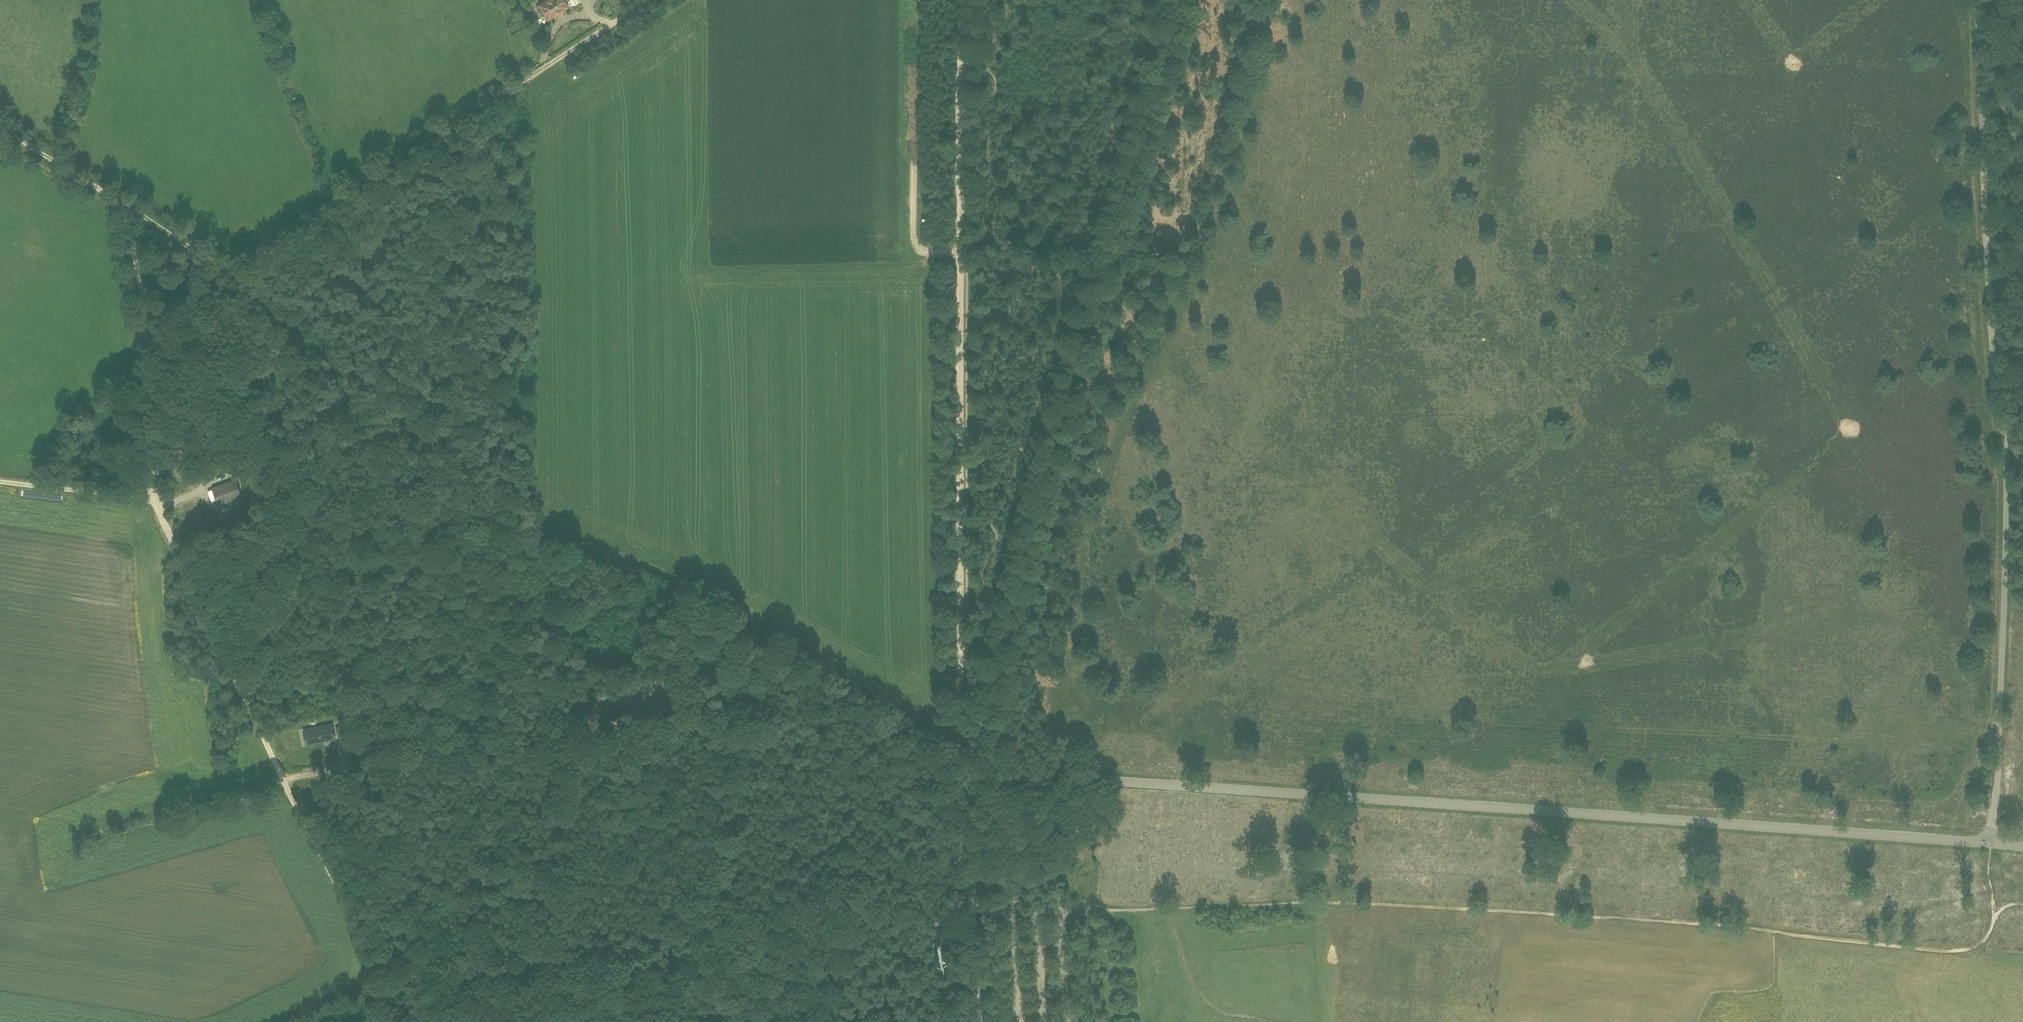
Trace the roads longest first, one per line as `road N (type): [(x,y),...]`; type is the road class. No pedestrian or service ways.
road 1 (unclassified): [(1990,843),(999,772),(967,791),(962,852)]
road 2 (track): [(962,752),(690,590),(147,391)]
road 3 (unclassified): [(1990,843),(2006,461),(1976,0)]
road 4 (track): [(385,1021),(347,909),(155,499),(147,391)]
road 5 (track): [(958,0),(960,634)]
road 6 (unclassified): [(483,1021),(962,852)]
road 7 (track): [(227,270),(651,0)]
road 8 (unclassified): [(979,1021),(962,852)]
road 9 (track): [(121,204),(0,125)]
road 10 (track): [(146,329),(121,204)]
road 11 (track): [(121,204),(227,270)]

